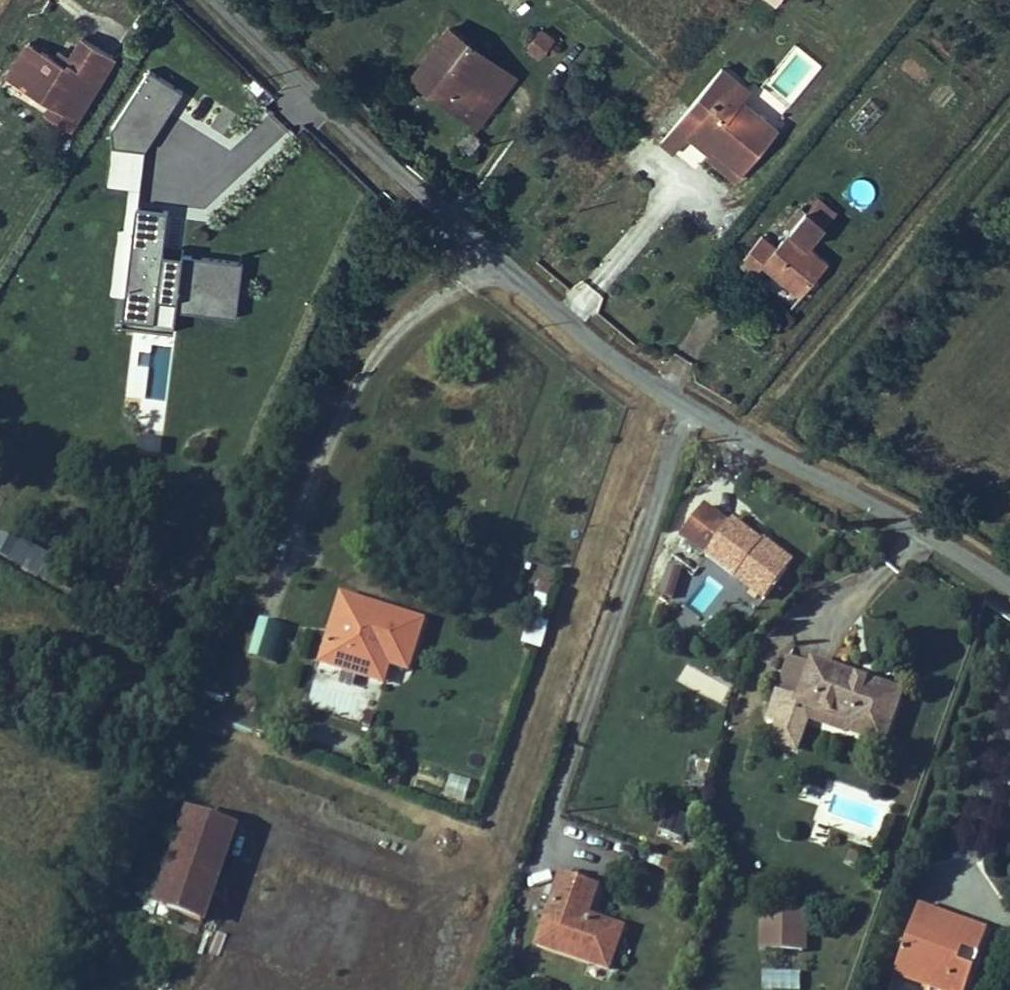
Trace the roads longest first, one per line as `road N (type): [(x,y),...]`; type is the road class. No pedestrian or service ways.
road 1 (unclassified): [(211,0),(474,252),(597,354),(1009,594)]
road 2 (track): [(739,432),(1009,100)]

